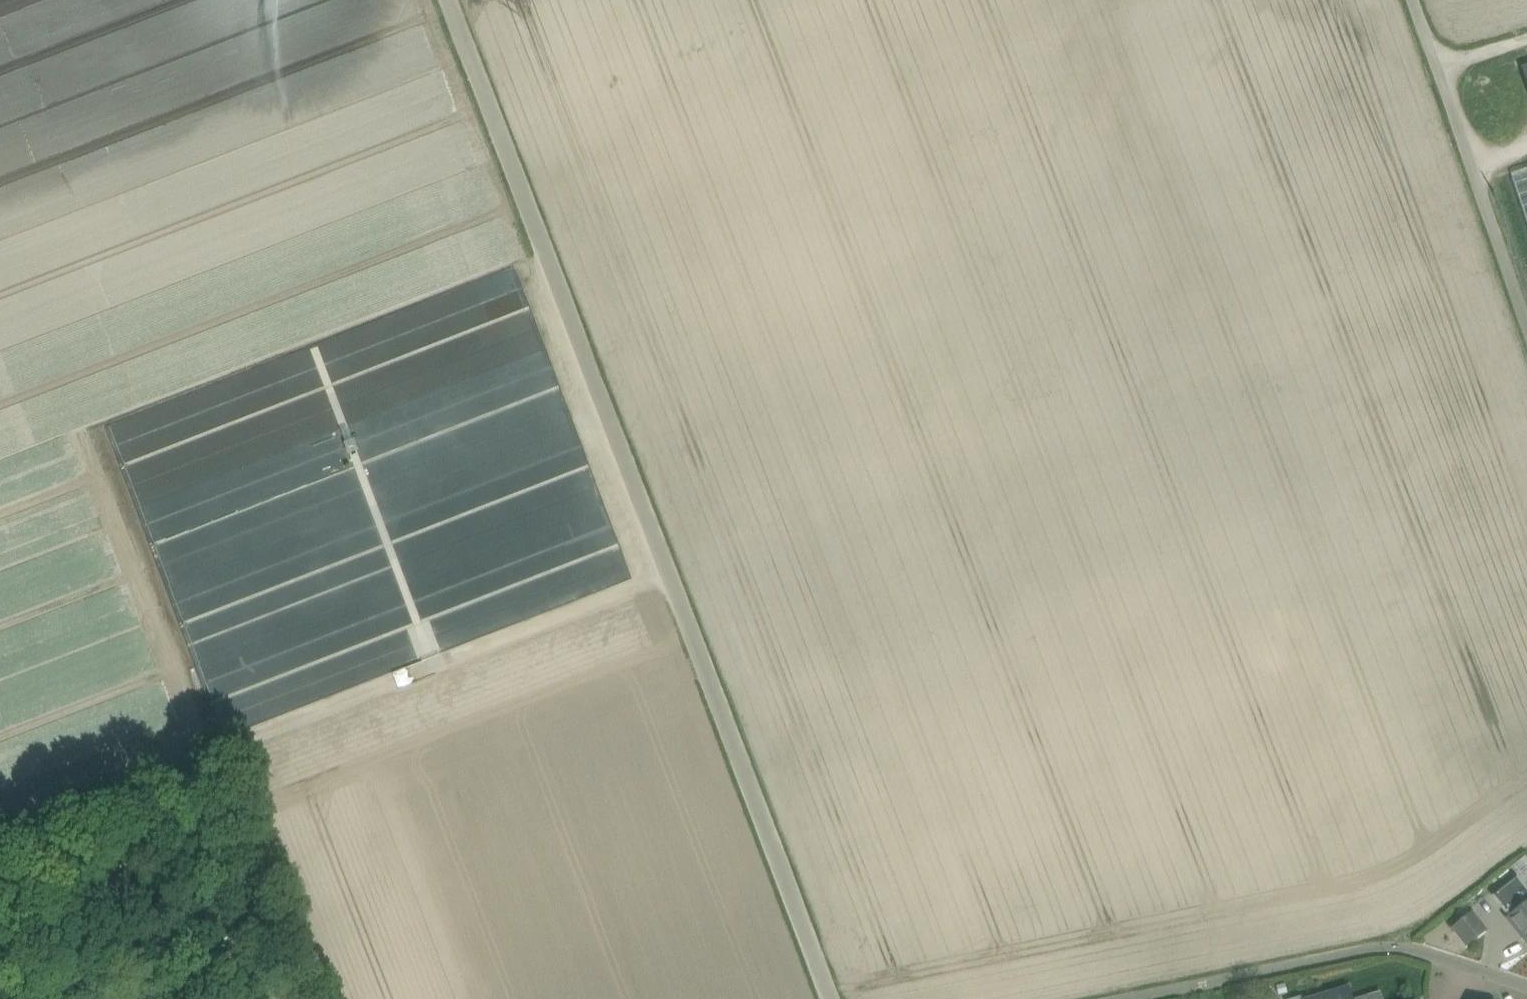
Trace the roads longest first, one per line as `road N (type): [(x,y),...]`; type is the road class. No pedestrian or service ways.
road 1 (unclassified): [(830,998),(448,0)]
road 2 (residential): [(1131,998),(1395,949),(1526,987)]
road 3 (unclassified): [(1526,327),(1413,0)]

